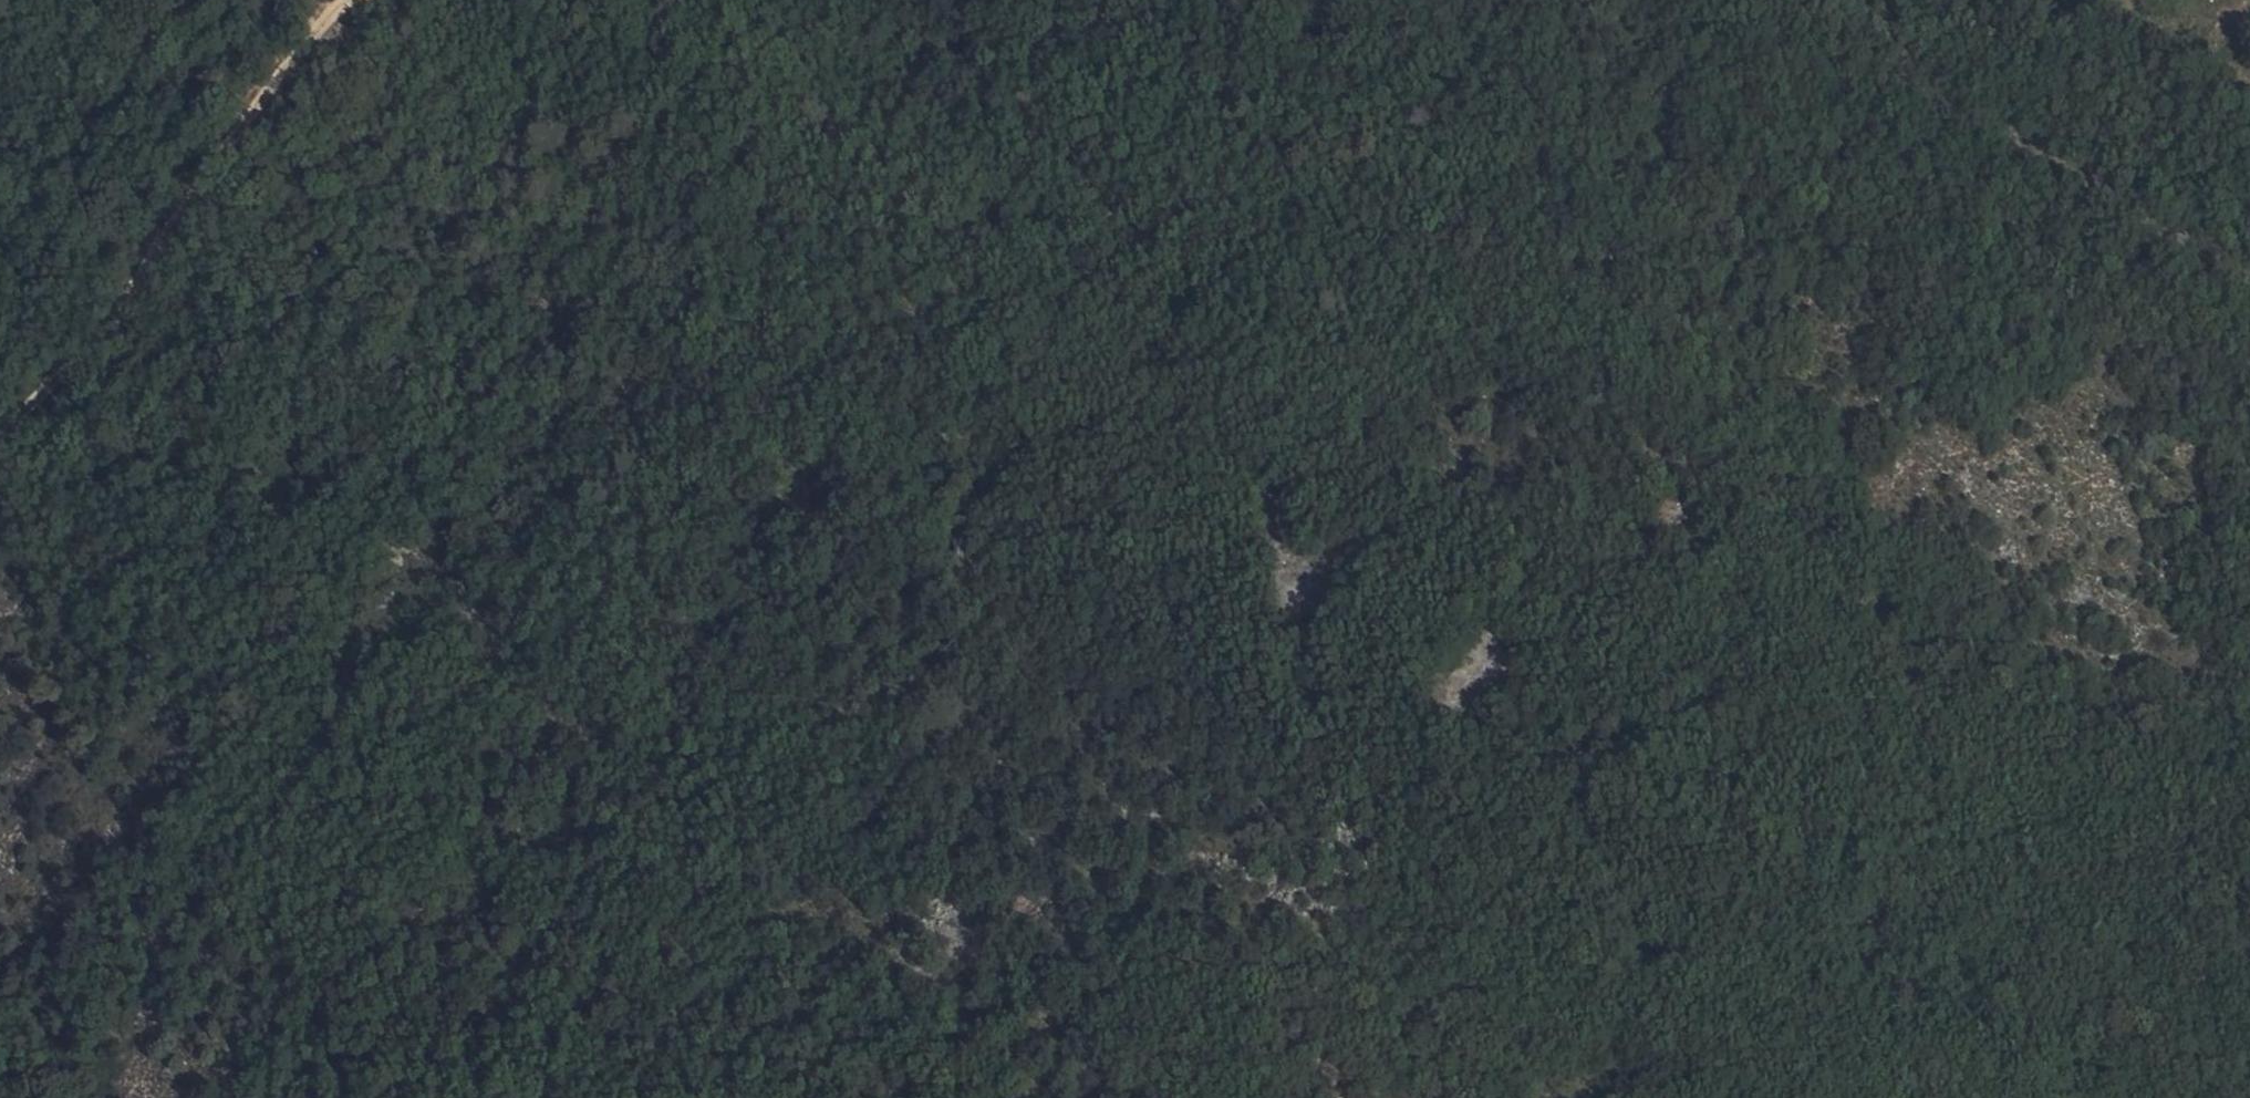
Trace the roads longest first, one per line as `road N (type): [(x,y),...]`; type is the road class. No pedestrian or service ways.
road 1 (track): [(326,0),(233,129),(116,324),(0,438)]
road 2 (tertiary): [(2249,275),(1946,88),(1860,0)]

